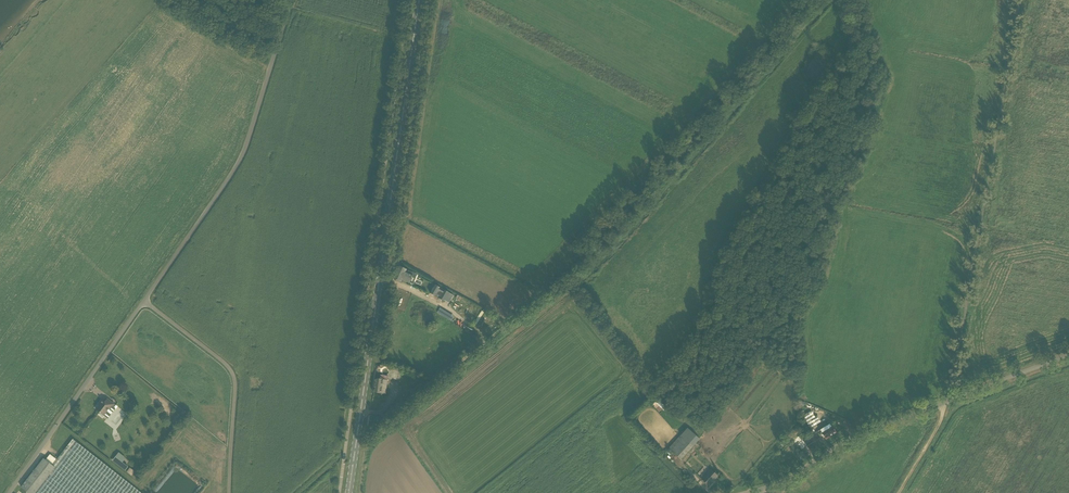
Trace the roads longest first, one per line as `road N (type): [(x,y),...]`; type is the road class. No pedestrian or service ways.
road 1 (primary): [(349,492),(420,0)]
road 2 (tertiary): [(745,492),(795,476),(872,429),(1068,355)]
road 3 (unclassified): [(144,301),(236,170),(292,0)]
road 4 (track): [(551,293),(355,450)]
road 5 (residential): [(228,492),(233,375),(144,301)]
road 6 (residential): [(11,492),(144,301)]

